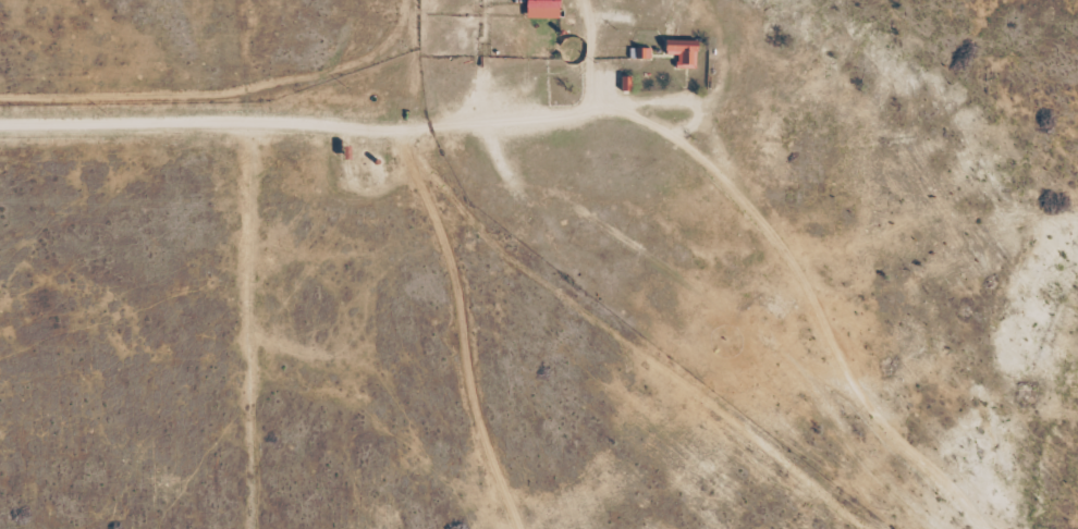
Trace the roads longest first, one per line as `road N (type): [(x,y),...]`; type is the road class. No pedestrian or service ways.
road 1 (residential): [(937,528),(855,415),(843,353),(721,158),(432,108),(393,90),(0,102)]
road 2 (residential): [(432,108),(438,152),(515,335),(554,475),(557,528)]

